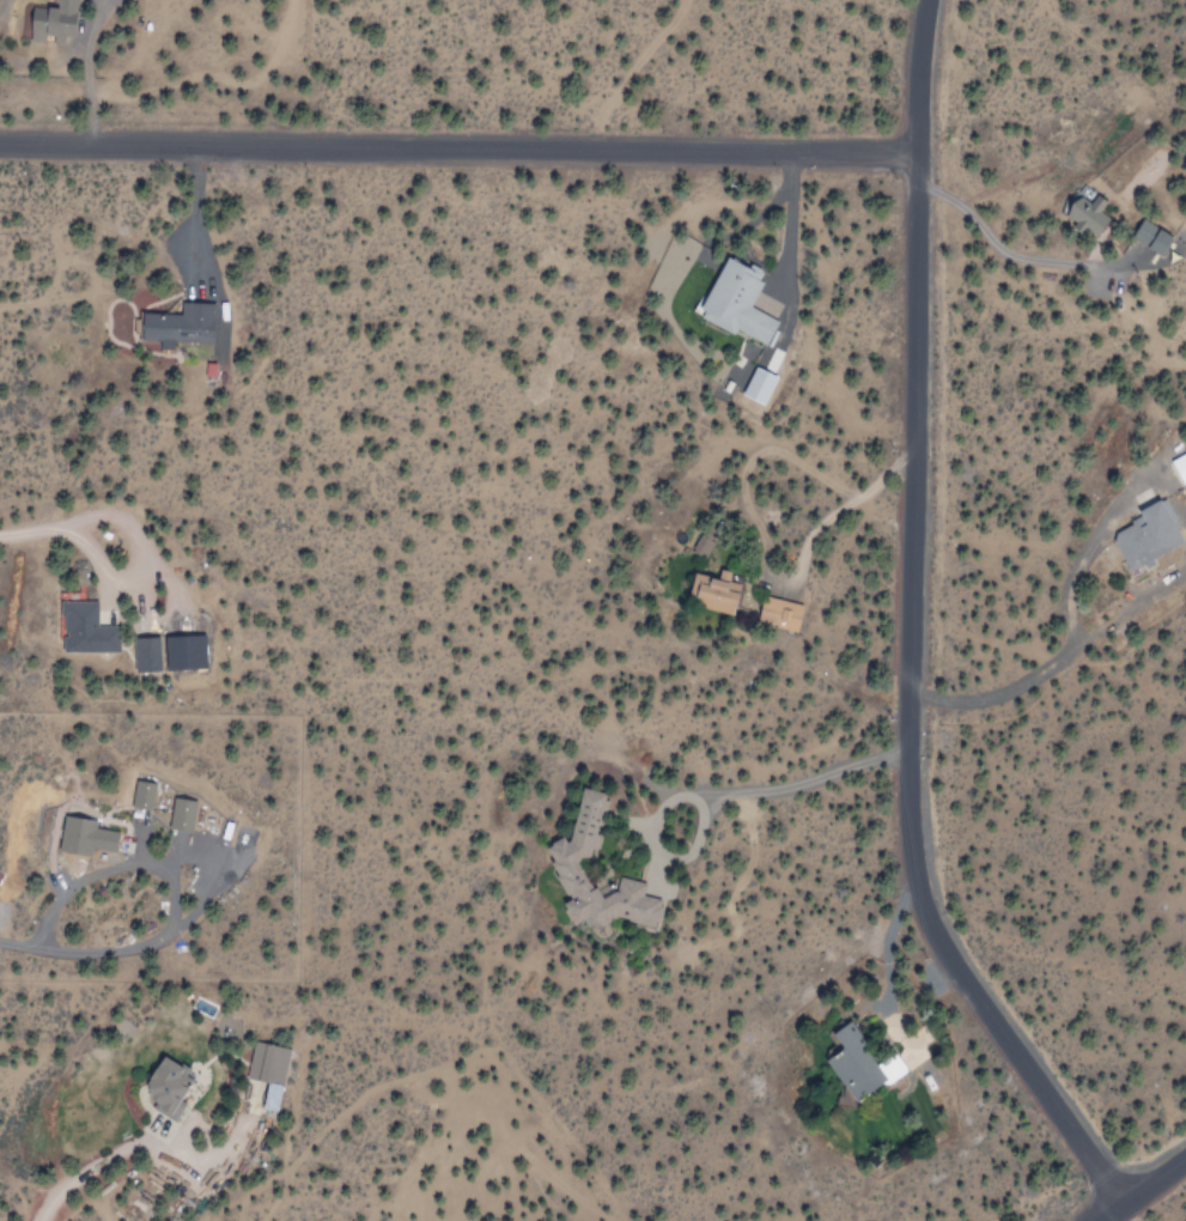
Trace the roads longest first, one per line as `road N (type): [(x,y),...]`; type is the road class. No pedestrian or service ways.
road 1 (residential): [(1125,1195),(938,944),(916,891),(910,758),(926,0)]
road 2 (residential): [(919,148),(0,141)]

